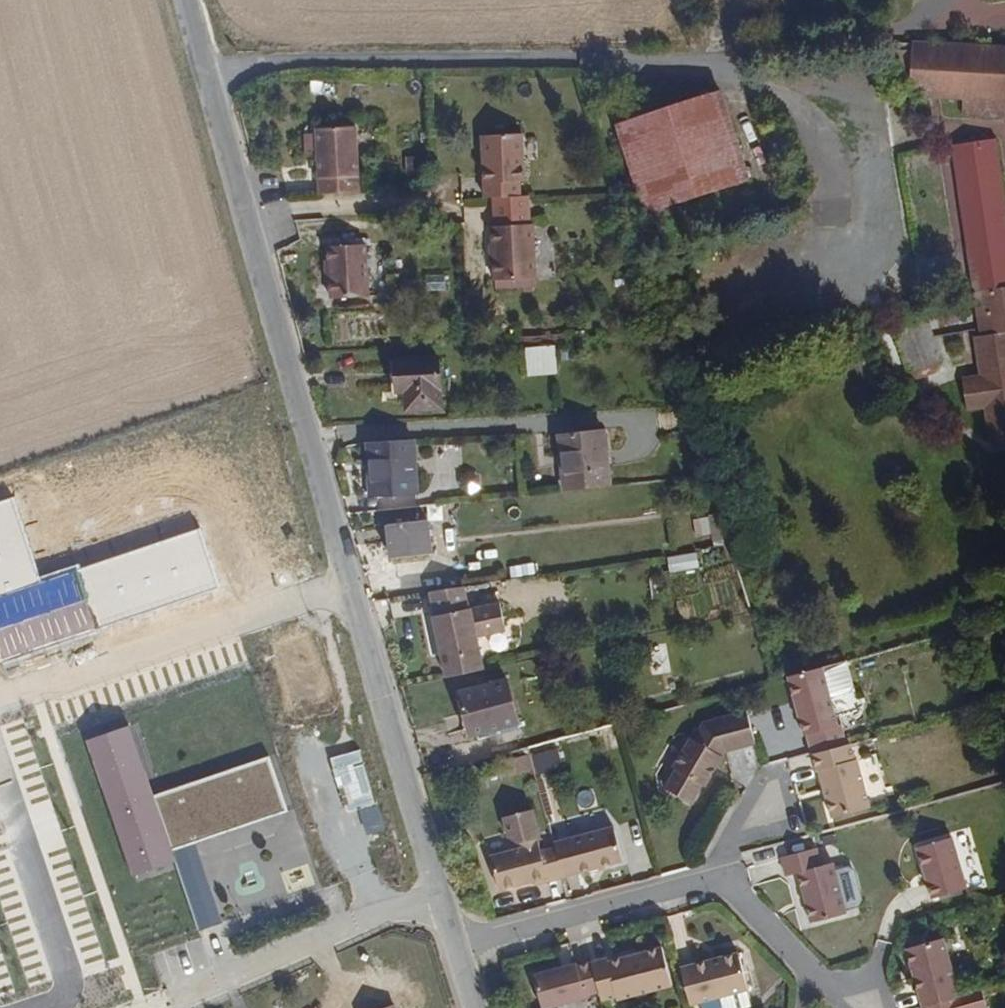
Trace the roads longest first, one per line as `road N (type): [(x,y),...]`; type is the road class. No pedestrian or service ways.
road 1 (unclassified): [(455,941),(188,0)]
road 2 (residential): [(455,941),(718,878)]
road 3 (residential): [(718,878),(855,1007)]

